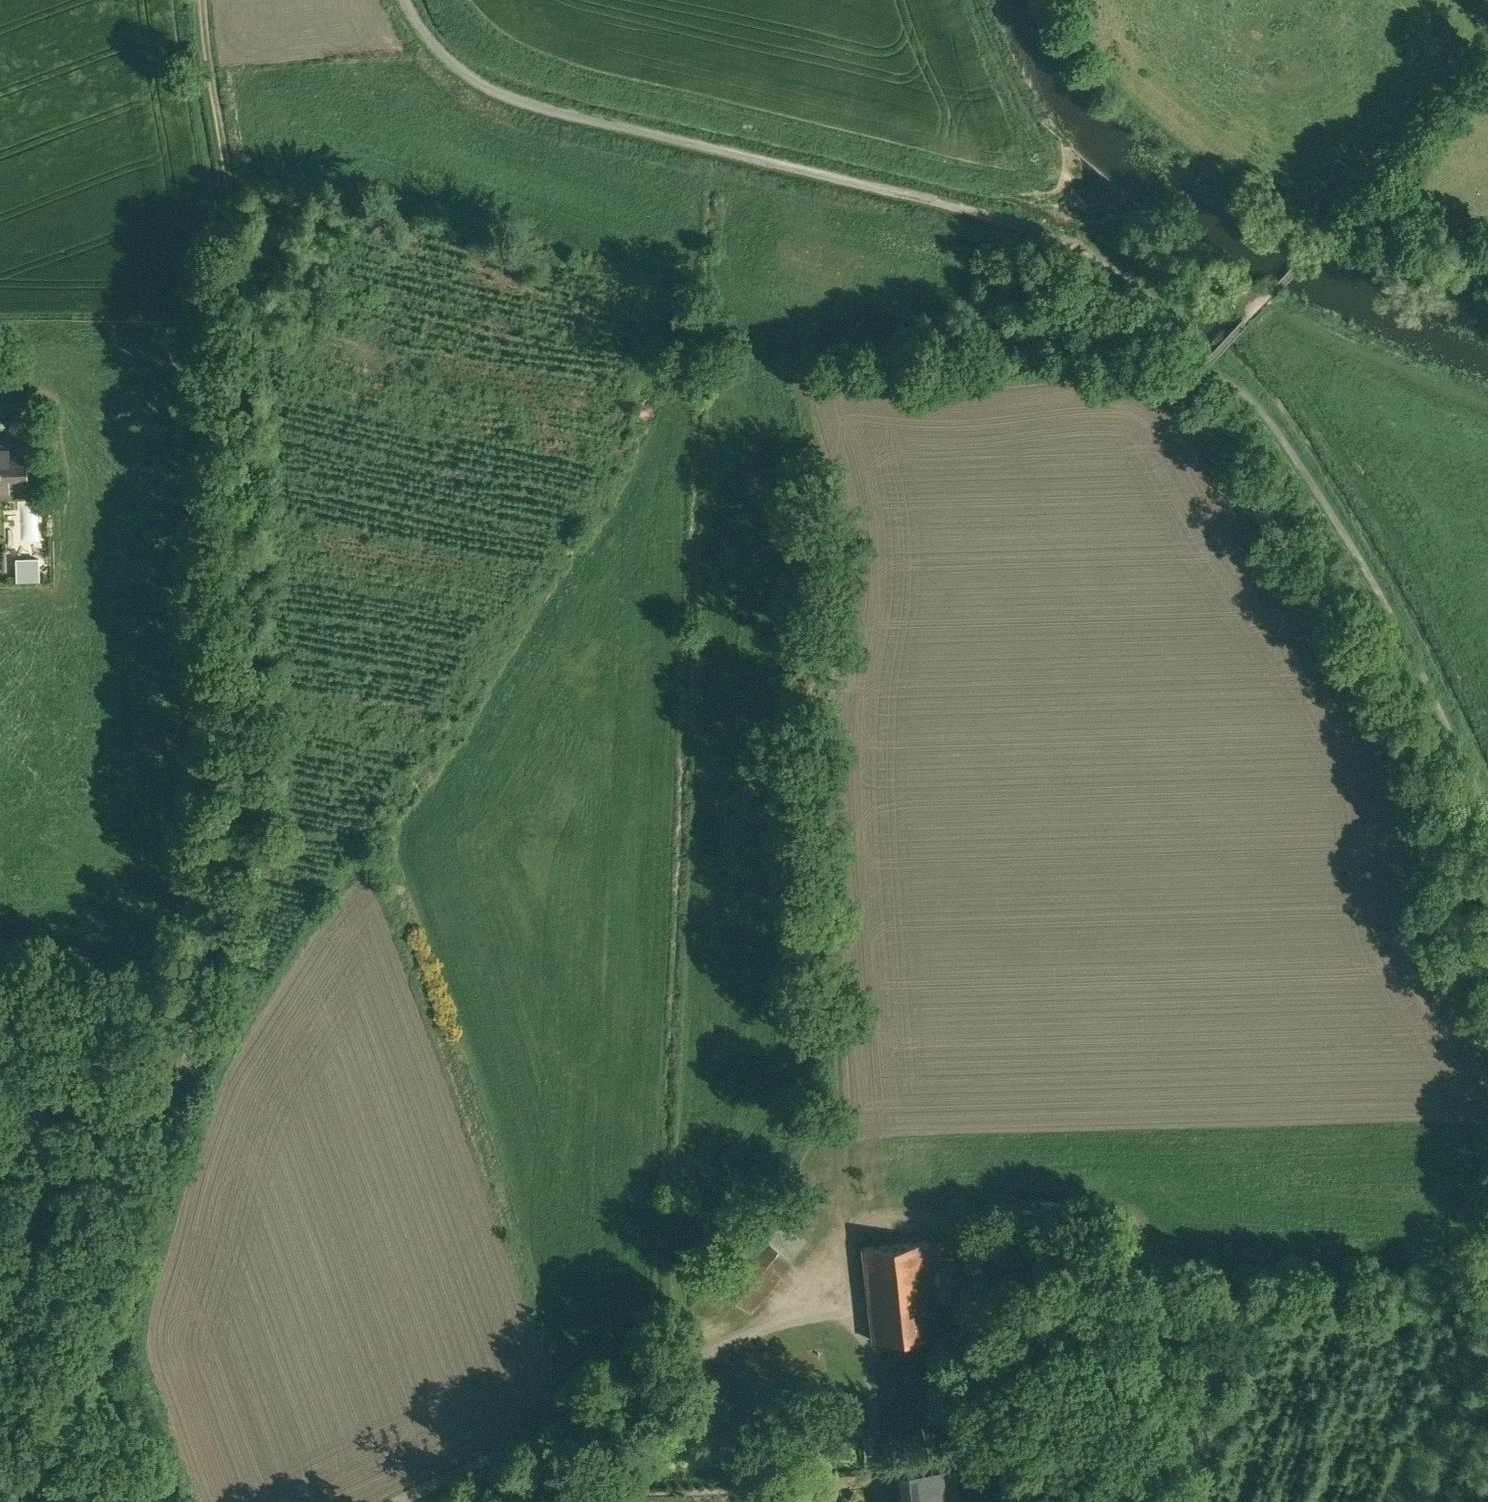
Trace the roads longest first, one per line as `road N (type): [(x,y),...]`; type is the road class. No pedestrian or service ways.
road 1 (track): [(208,0),(254,385),(258,641),(229,875),(172,1167),(112,1317),(0,1411)]

